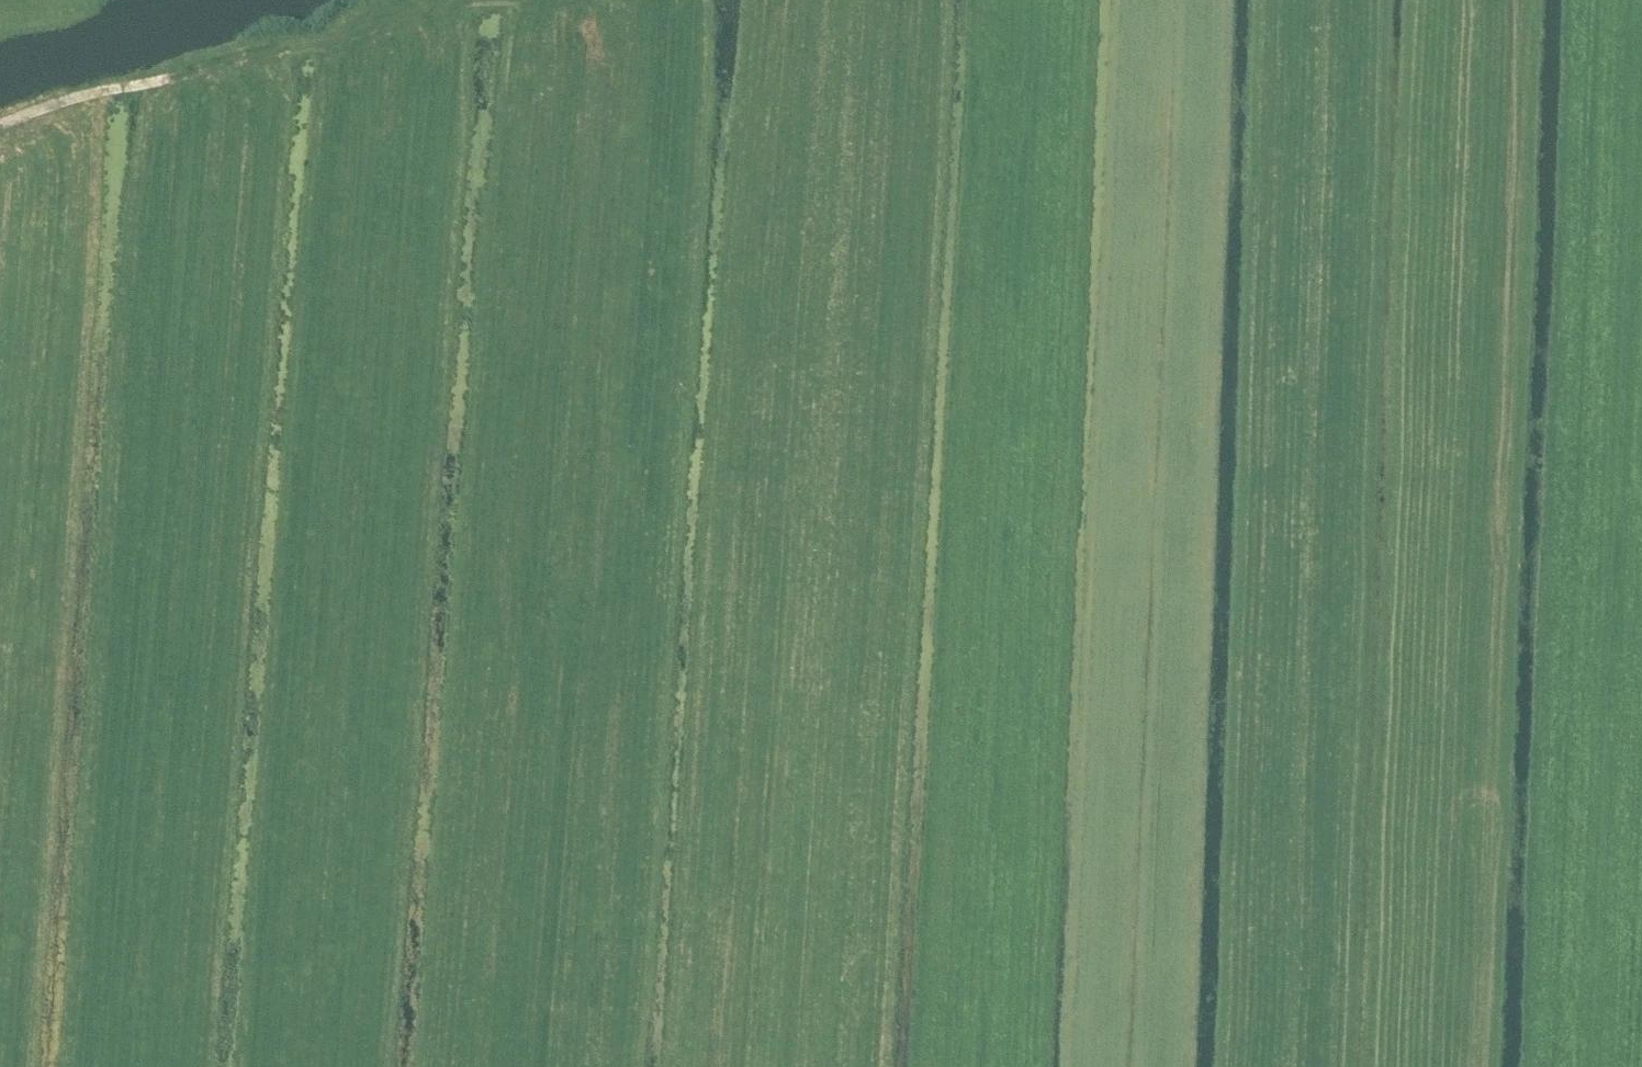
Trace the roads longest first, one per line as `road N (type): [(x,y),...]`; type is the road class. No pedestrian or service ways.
road 1 (track): [(0,124),(329,42),(373,16),(508,0)]

